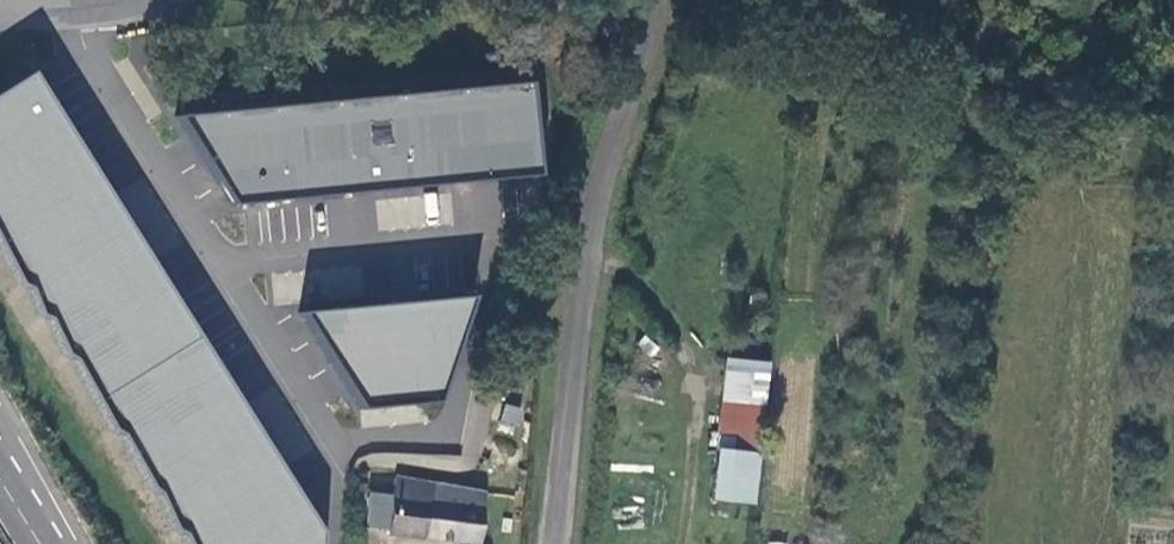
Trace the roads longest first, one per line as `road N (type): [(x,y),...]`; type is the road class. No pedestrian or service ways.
road 1 (unclassified): [(658,0),(594,223),(558,543)]
road 2 (trunk): [(63,543),(0,422)]

